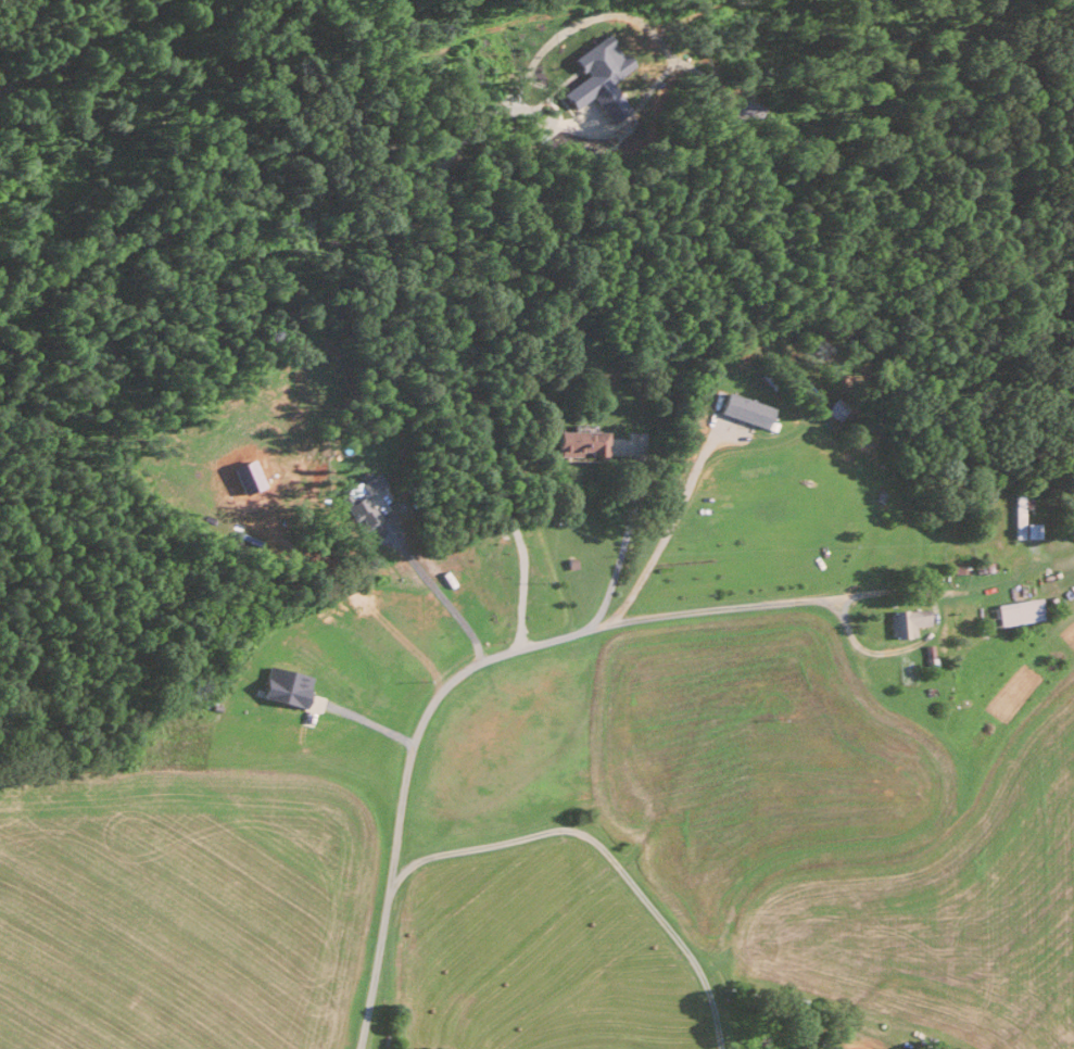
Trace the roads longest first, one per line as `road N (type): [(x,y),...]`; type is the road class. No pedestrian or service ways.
road 1 (residential): [(348,1048),(410,742),(435,692),(479,658),(577,631),(900,585)]

